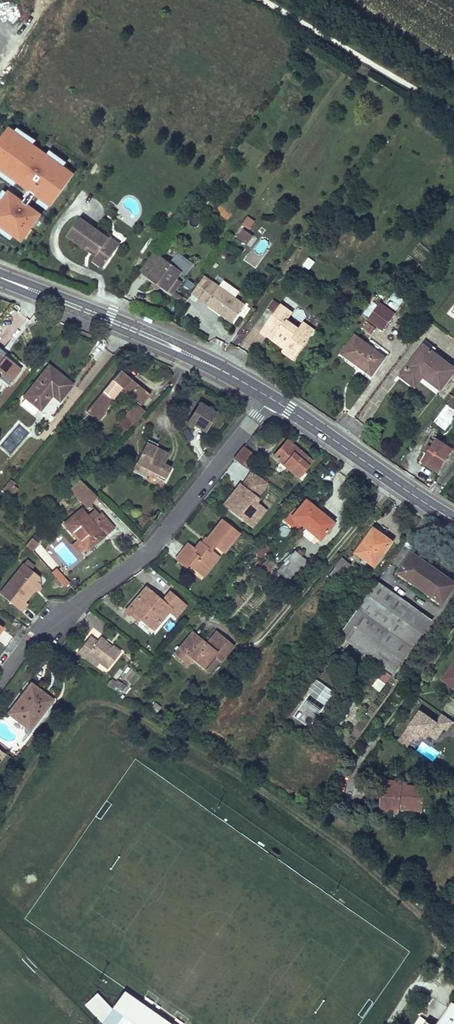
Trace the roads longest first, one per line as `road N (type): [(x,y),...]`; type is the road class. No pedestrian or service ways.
road 1 (residential): [(0,679),(33,635),(150,552),(271,398)]
road 2 (tertiary): [(0,278),(189,355),(271,398)]
road 3 (tertiary): [(271,398),(453,520)]

